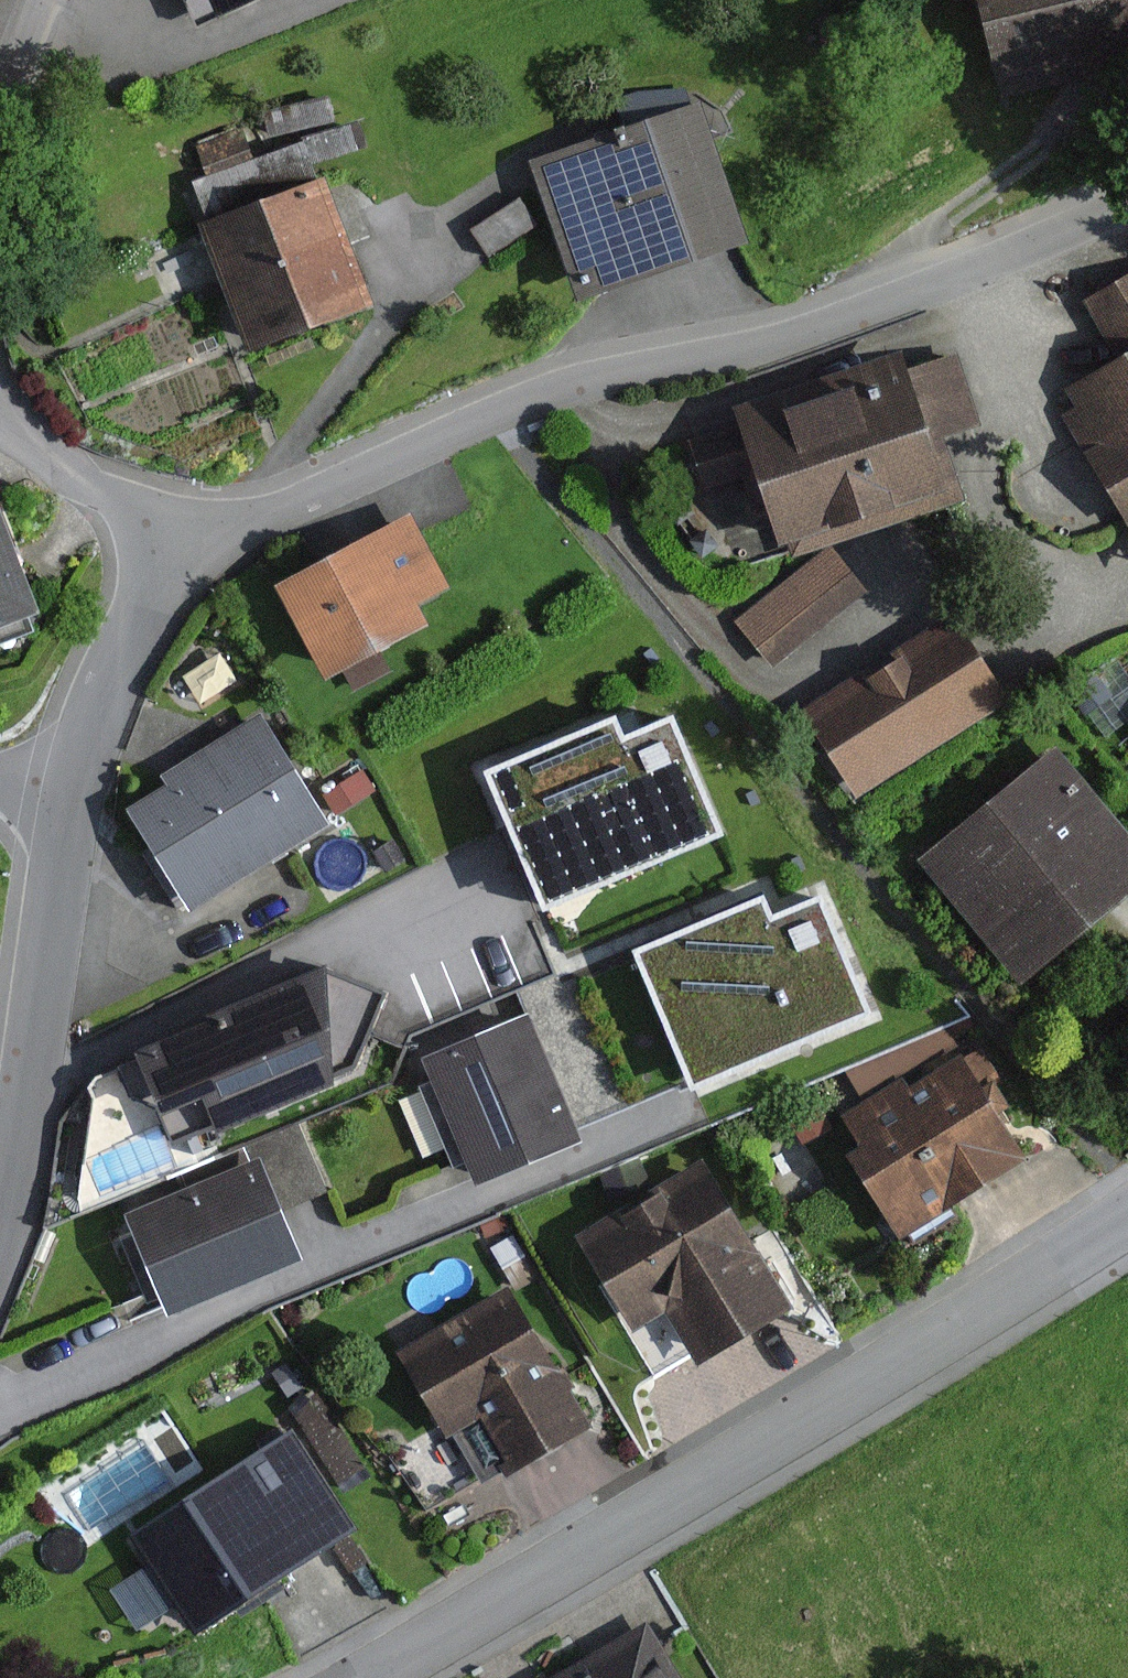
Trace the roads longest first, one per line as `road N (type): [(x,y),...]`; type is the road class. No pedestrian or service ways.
road 1 (residential): [(1127,200),(864,315),(561,386),(175,544)]
road 2 (residential): [(360,1677),(845,1396),(1127,1214)]
road 3 (residential): [(0,1264),(43,1085),(85,761)]
road 4 (residential): [(85,761),(175,544)]
road 5 (residential): [(175,544),(25,438),(0,408)]
road 6 (residential): [(0,116),(45,0)]

